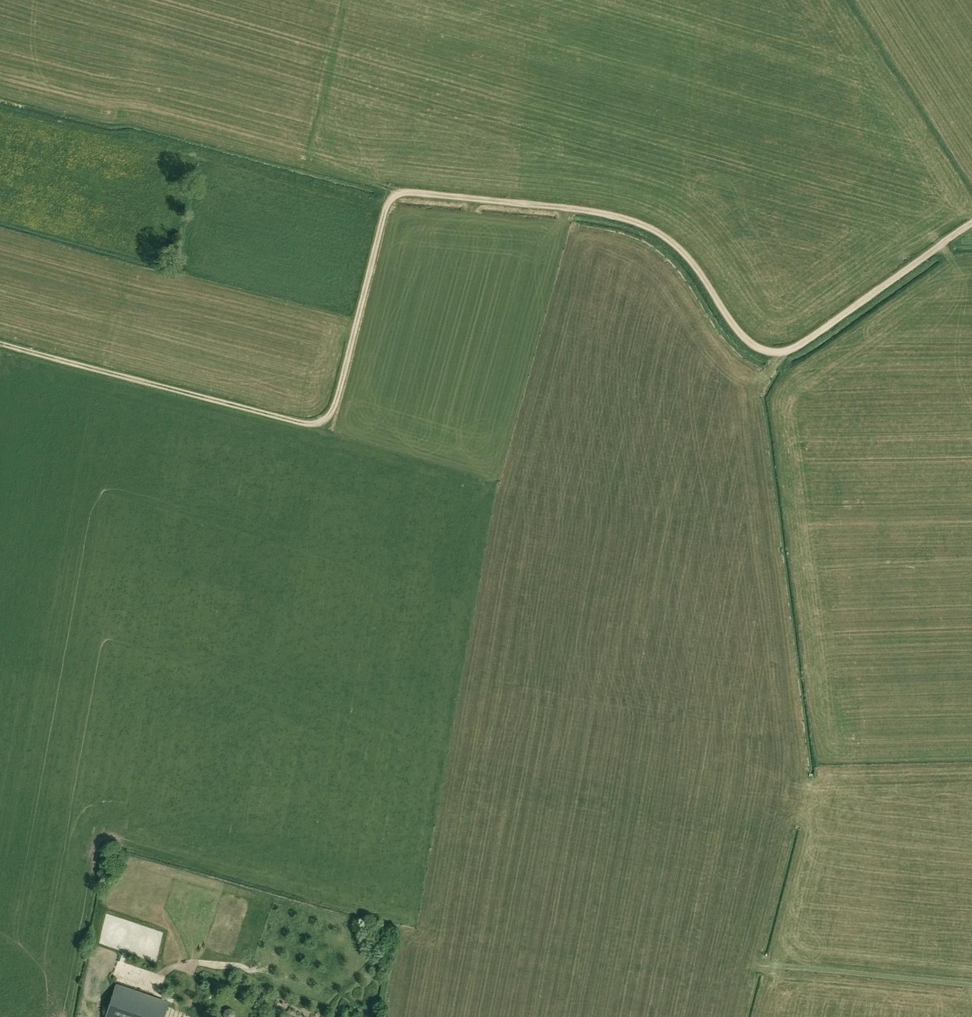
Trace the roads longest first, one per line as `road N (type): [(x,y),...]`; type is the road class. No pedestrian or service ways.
road 1 (track): [(971,223),(795,346),(767,351),(736,330),(689,260),(635,221),(397,194),(383,209),(337,401),(311,424),(0,344)]

